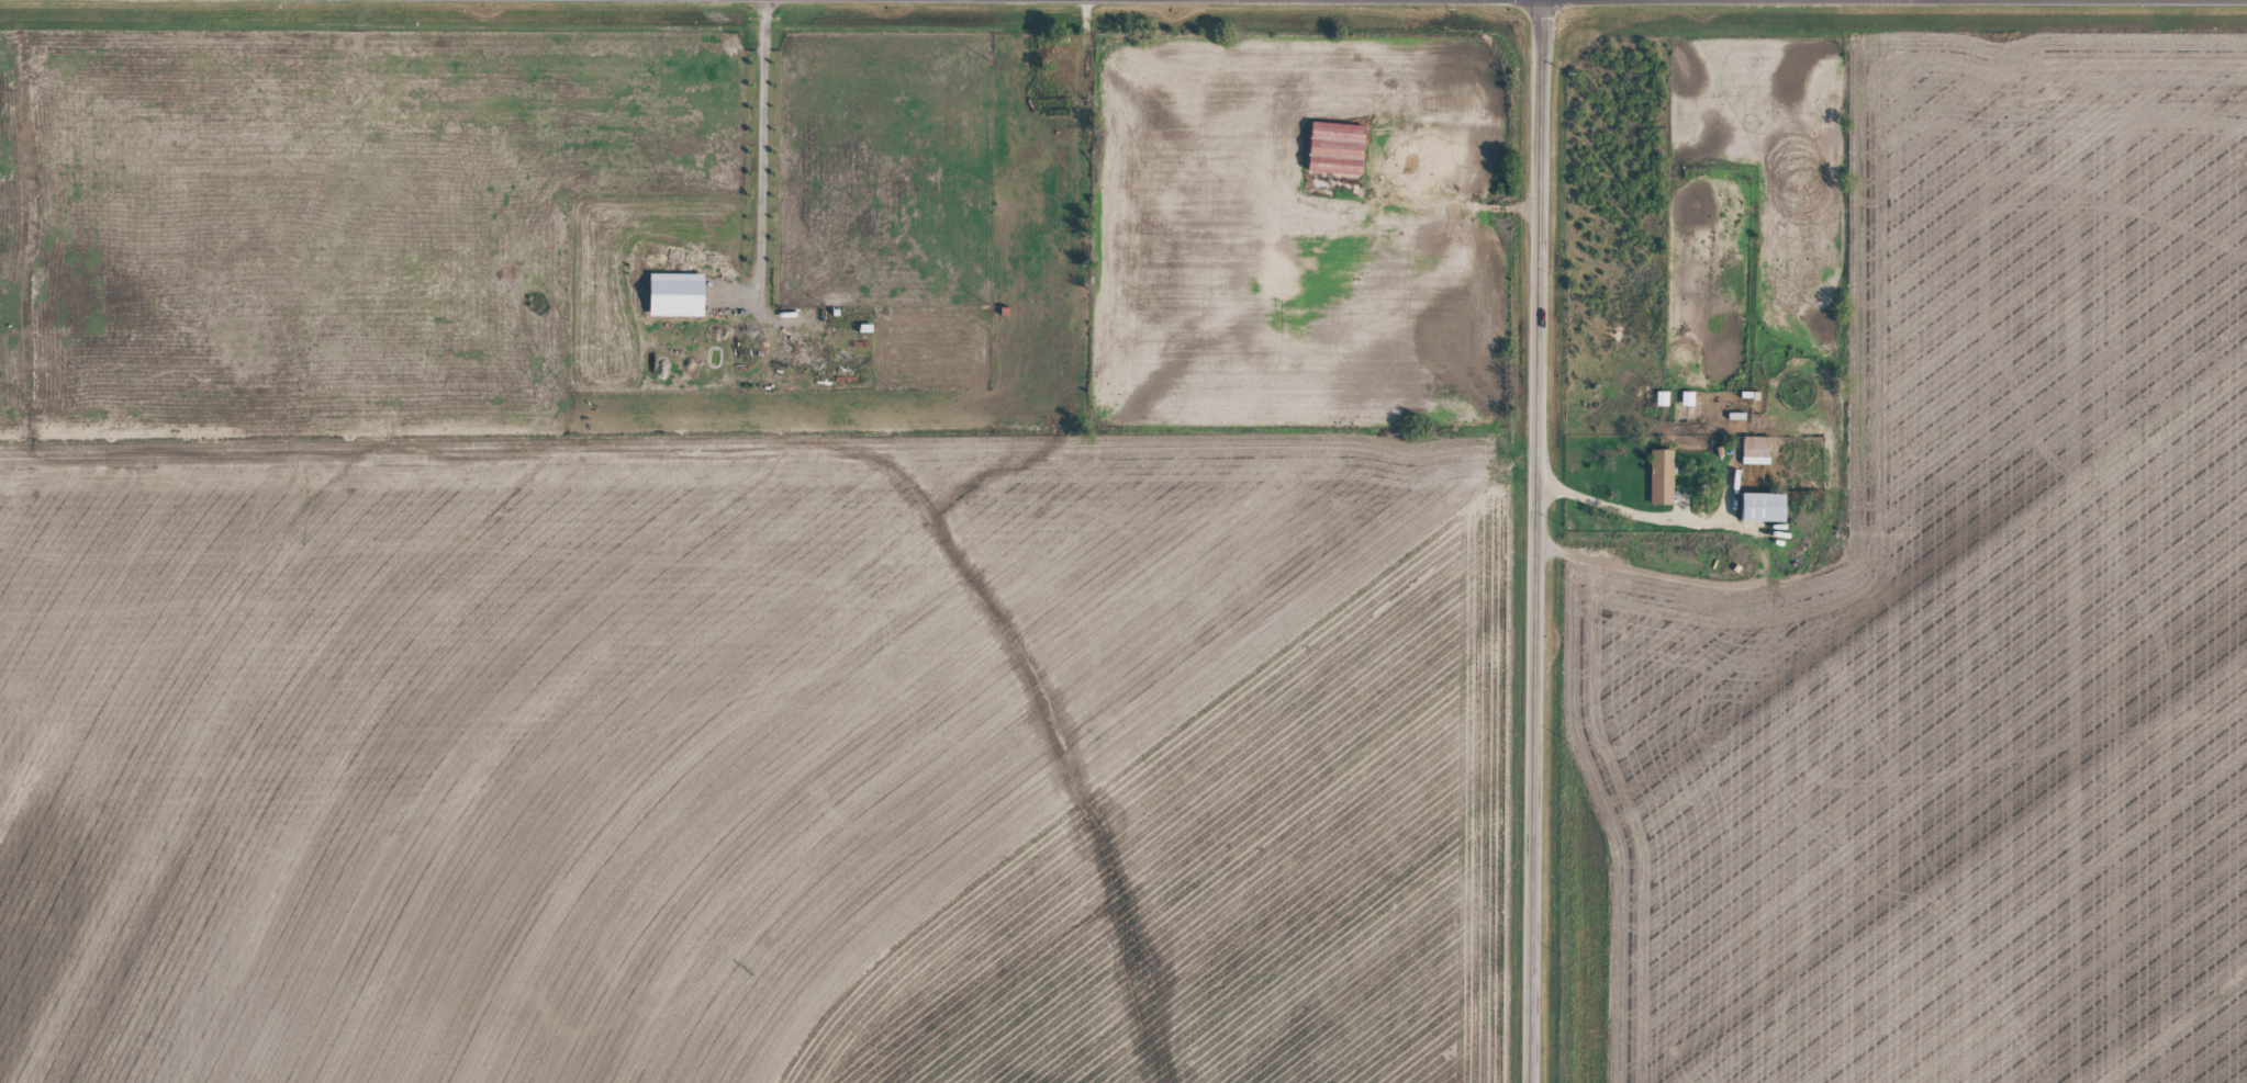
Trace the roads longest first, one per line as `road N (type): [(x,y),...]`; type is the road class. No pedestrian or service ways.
road 1 (secondary): [(1538,1082),(1543,0)]

